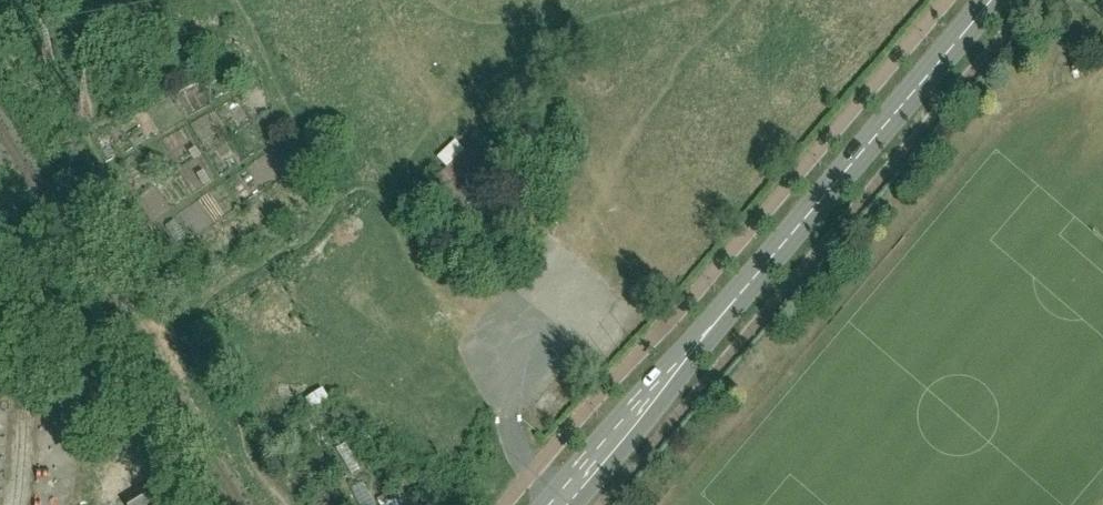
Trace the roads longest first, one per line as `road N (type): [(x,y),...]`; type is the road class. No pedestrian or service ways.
road 1 (tertiary): [(565,504),(996,0)]

